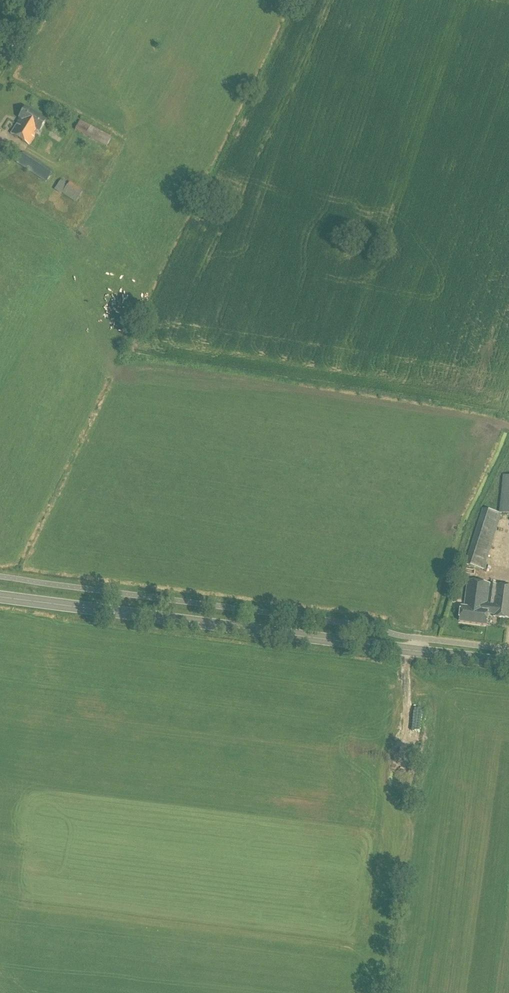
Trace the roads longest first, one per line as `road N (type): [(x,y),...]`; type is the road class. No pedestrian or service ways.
road 1 (secondary): [(0,598),(508,665)]

